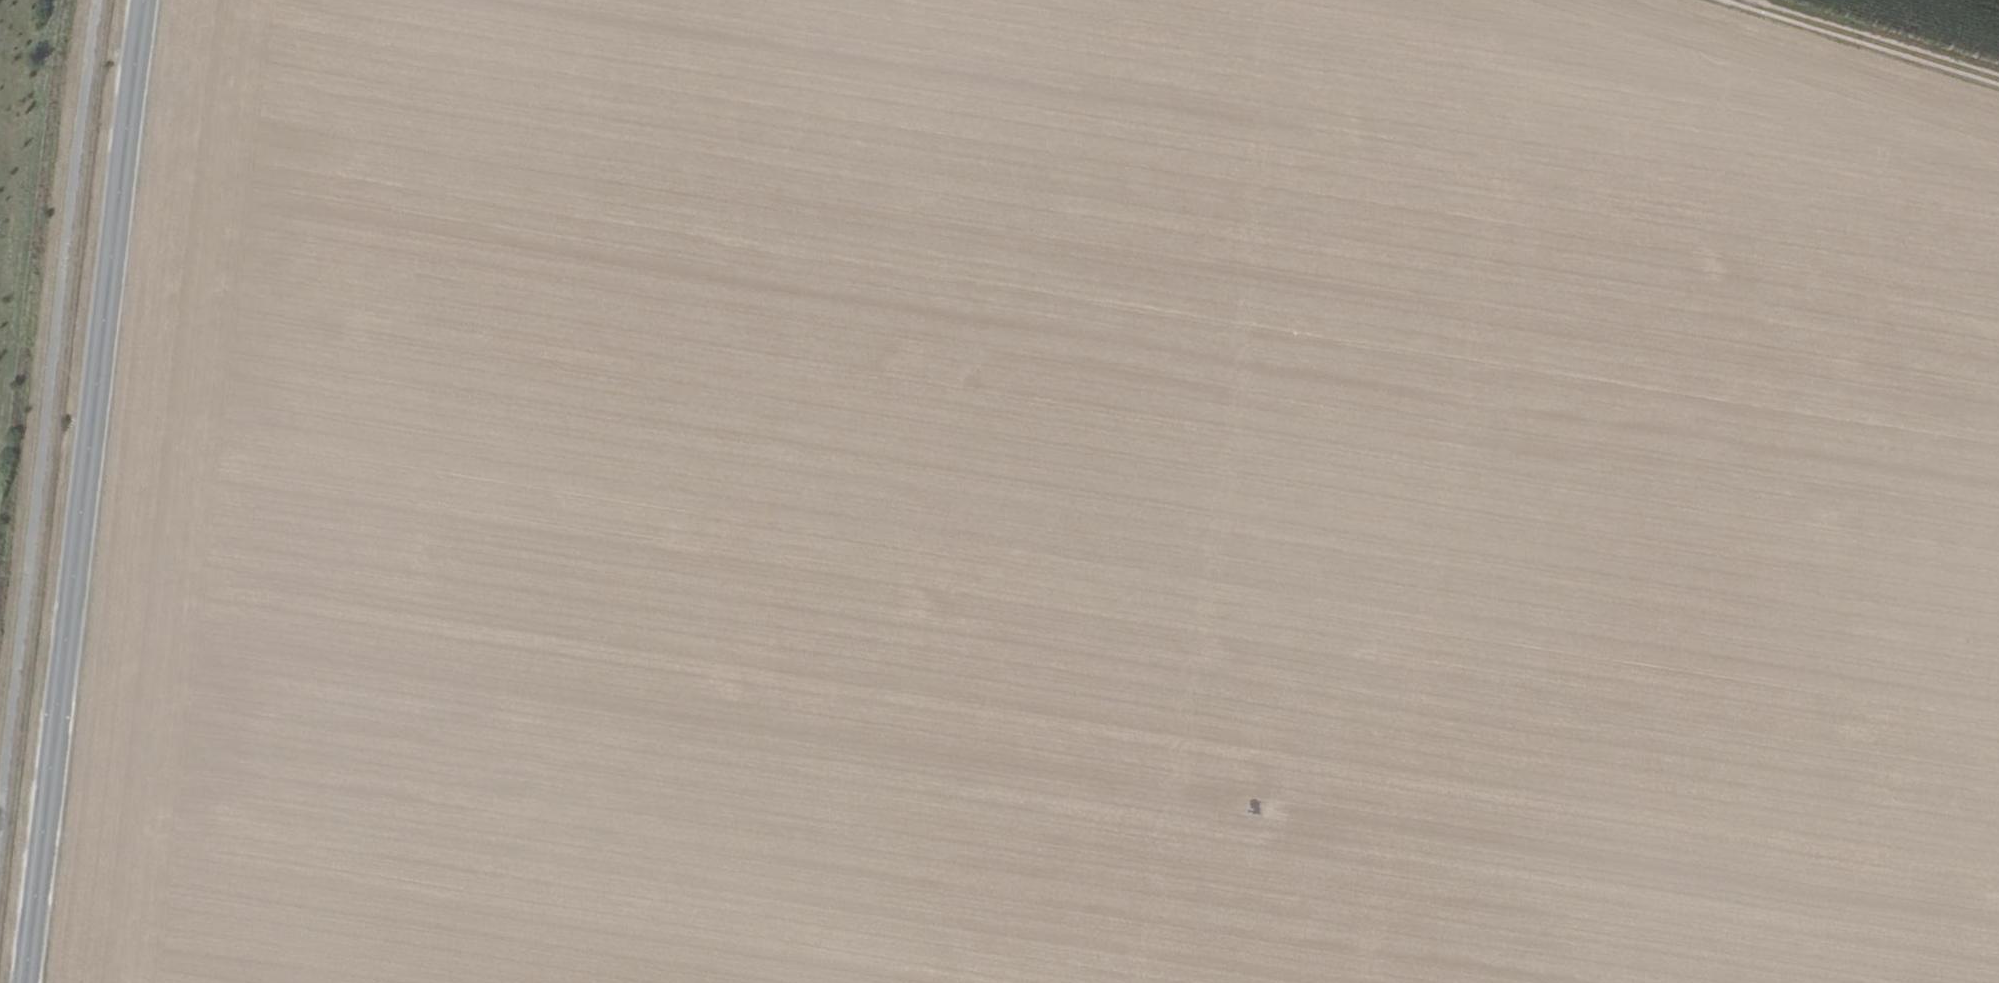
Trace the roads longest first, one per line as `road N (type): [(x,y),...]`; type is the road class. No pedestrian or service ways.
road 1 (tertiary): [(150,0),(125,159),(33,982)]
road 2 (track): [(1998,94),(1689,0)]

